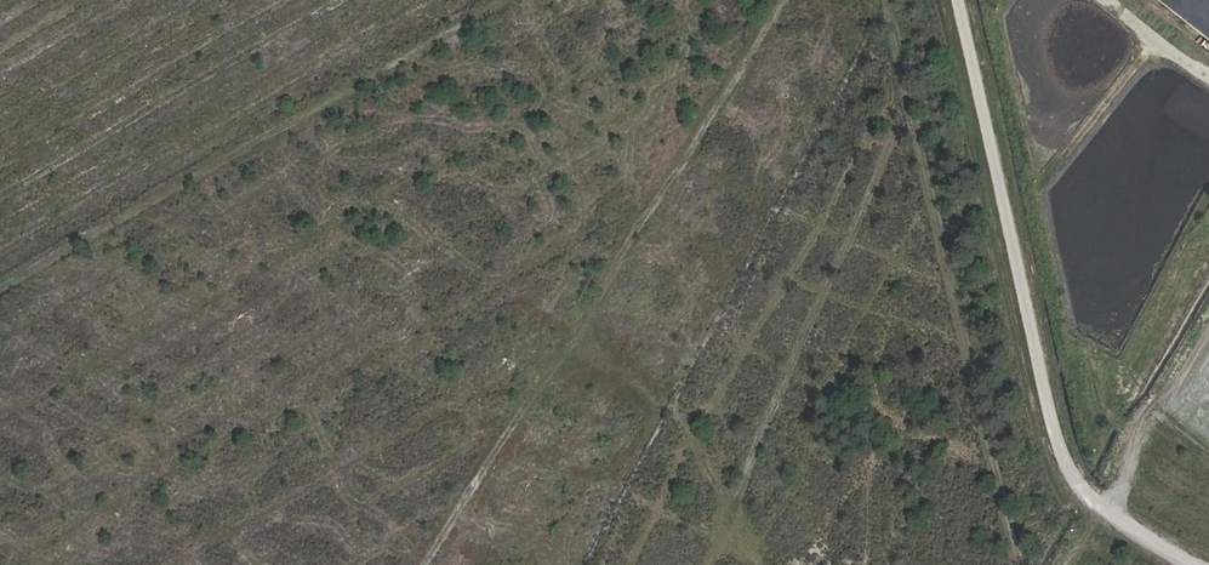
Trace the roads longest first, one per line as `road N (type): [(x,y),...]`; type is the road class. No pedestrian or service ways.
road 1 (track): [(780,0),(426,564)]
road 2 (track): [(581,564),(886,0)]
road 3 (track): [(986,0),(1091,499),(1201,564)]
road 4 (track): [(1019,564),(891,0)]

